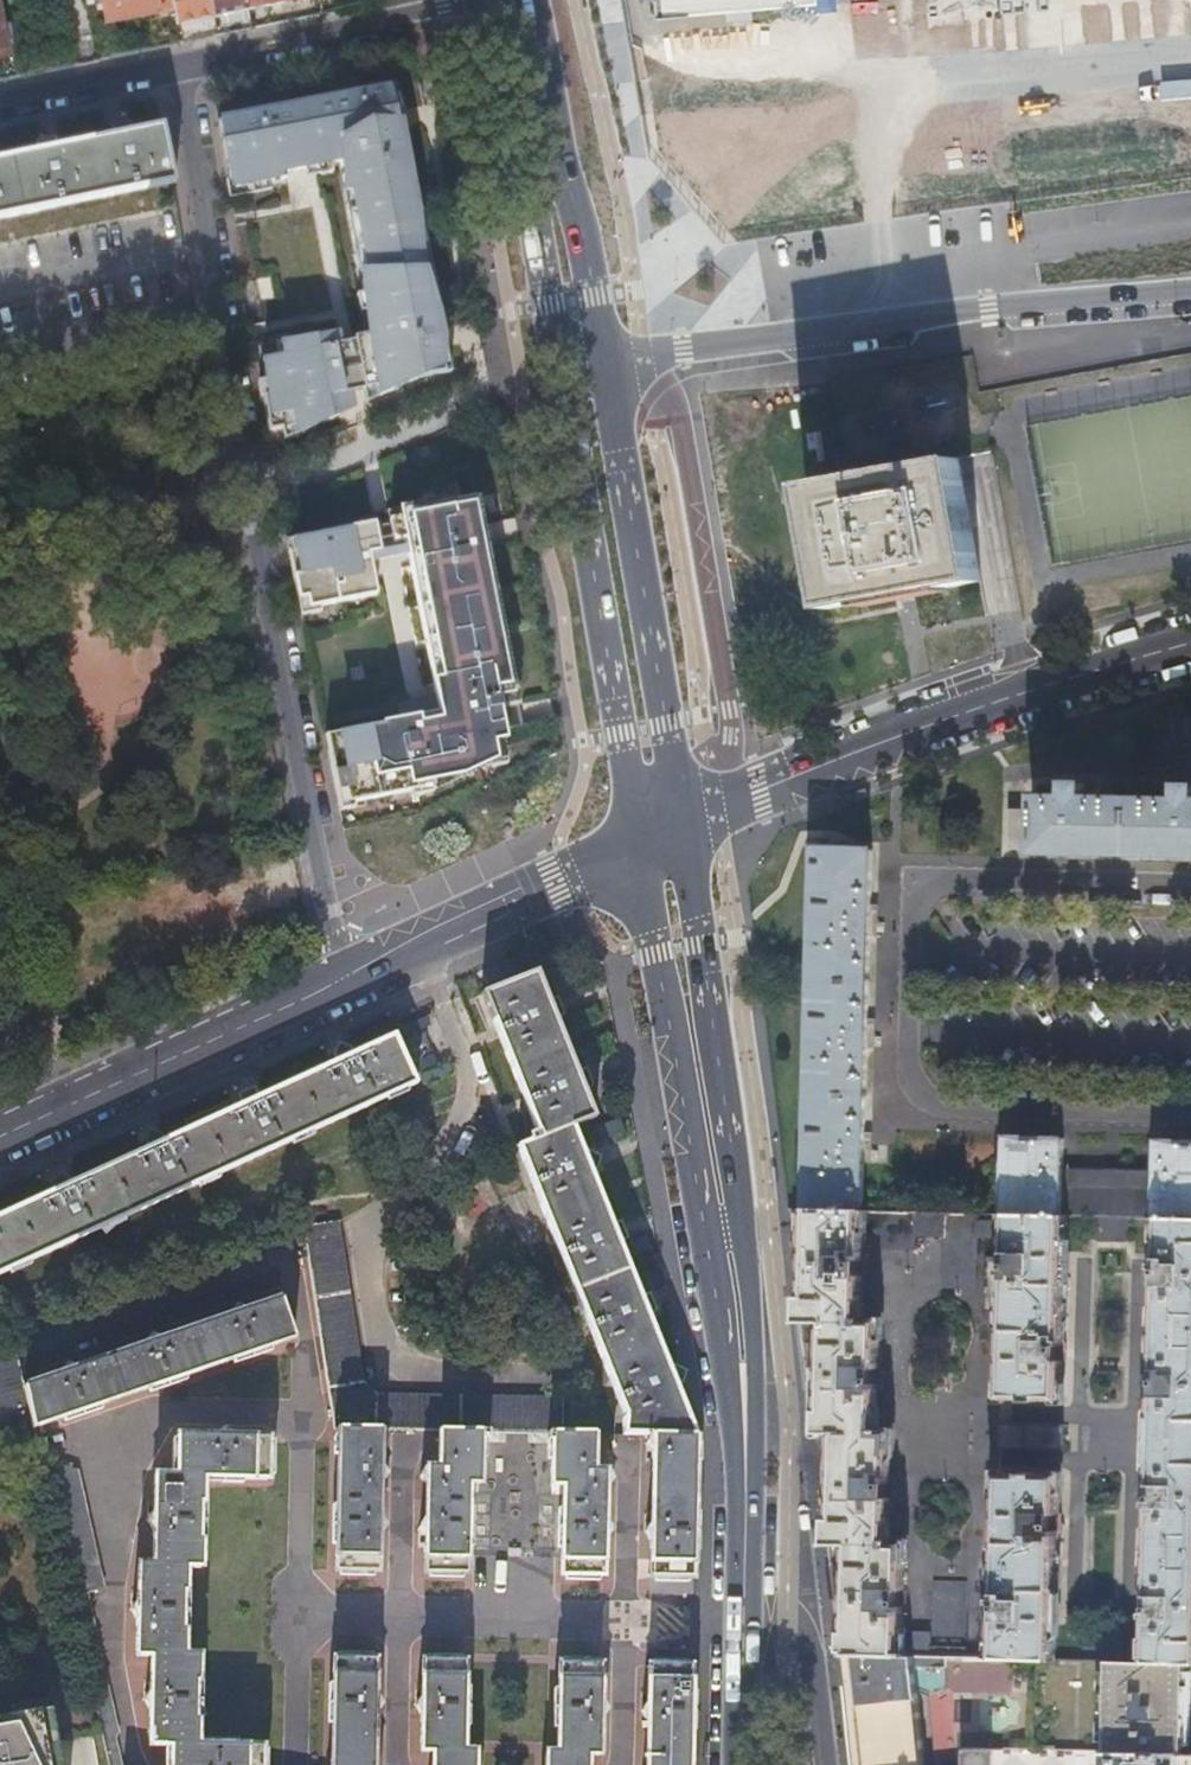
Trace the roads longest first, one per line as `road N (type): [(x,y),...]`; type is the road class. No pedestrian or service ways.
road 1 (residential): [(343,987),(178,65)]
road 2 (tertiary): [(663,835),(743,1350),(745,1563)]
road 3 (residential): [(584,349),(1190,300)]
road 4 (tertiary): [(584,349),(663,835)]
road 5 (tertiary): [(0,1139),(343,987)]
road 6 (tertiary): [(510,0),(584,349)]
road 7 (tertiary): [(343,987),(663,835)]
road 8 (residential): [(508,0),(178,65)]
road 9 (tertiary): [(913,731),(1190,643)]
road 10 (residential): [(913,871),(1190,880)]
road 11 (tertiary): [(663,835),(913,731)]
road 12 (residential): [(830,1764),(812,1617),(788,1574),(745,1563)]
road 13 (residential): [(913,871),(909,1083),(920,1103)]
road 14 (tertiary): [(745,1563),(741,1764)]
road 15 (residential): [(178,65),(0,103)]
road 16 (residential): [(913,731),(913,871)]

